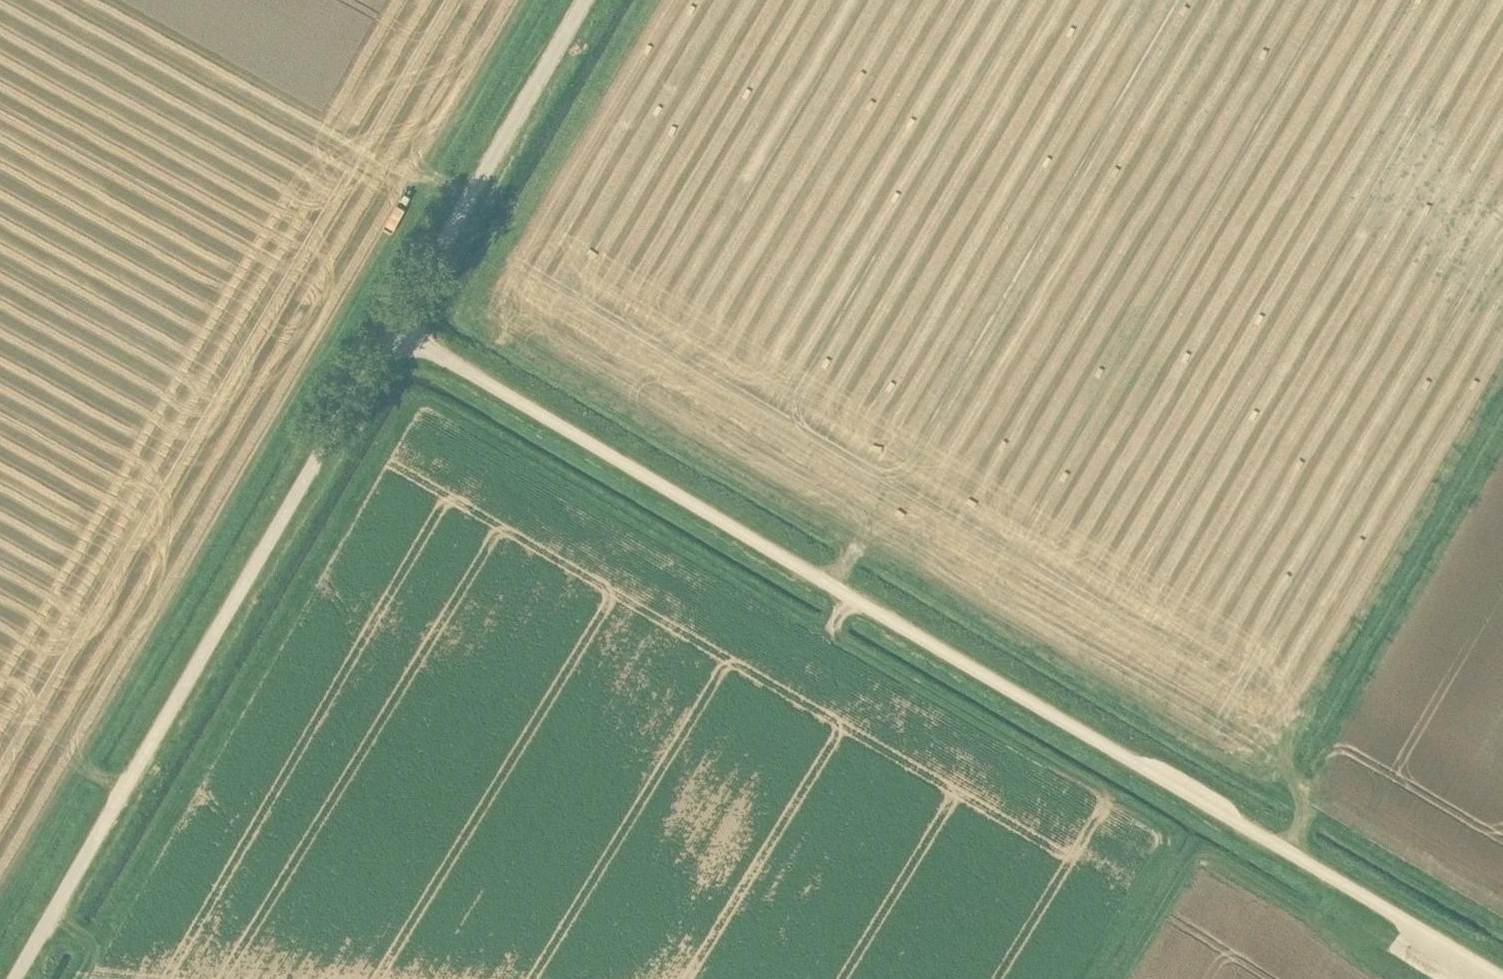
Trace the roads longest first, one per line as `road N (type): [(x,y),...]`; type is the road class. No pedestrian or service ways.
road 1 (unclassified): [(1495,978),(516,401),(400,325)]
road 2 (unclassified): [(20,978),(400,325)]
road 3 (unclassified): [(400,325),(590,0)]

